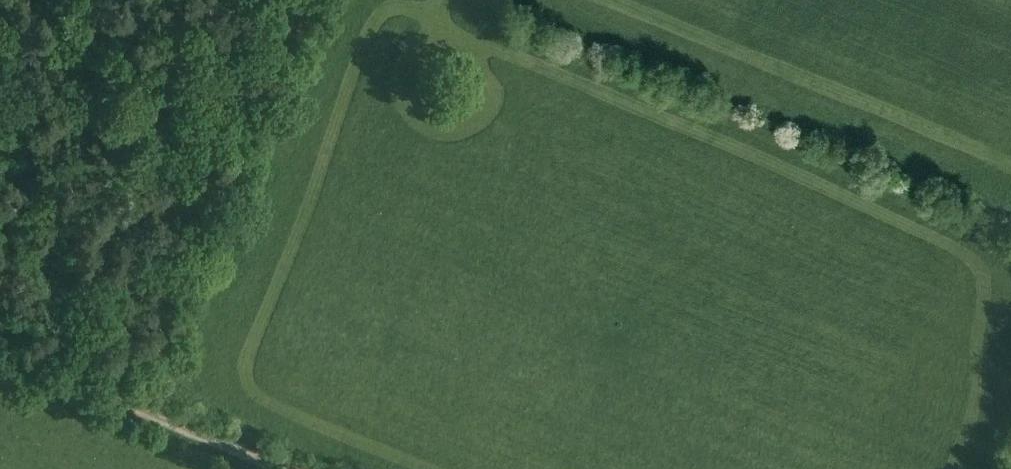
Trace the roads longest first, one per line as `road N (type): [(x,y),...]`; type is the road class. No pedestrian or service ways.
road 1 (track): [(293,468),(0,345)]

